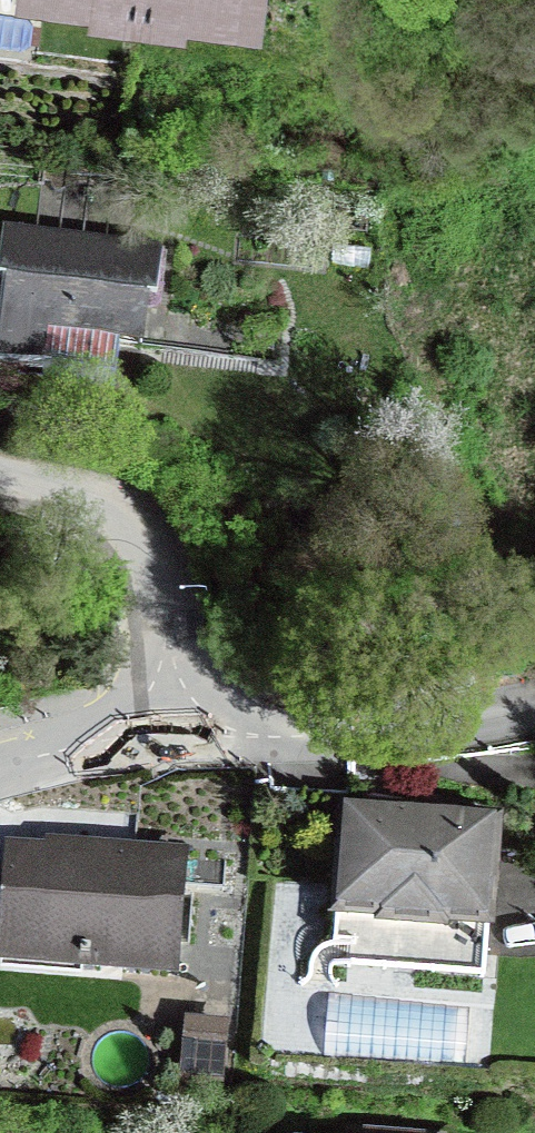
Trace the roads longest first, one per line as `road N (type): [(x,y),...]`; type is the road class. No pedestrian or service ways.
road 1 (residential): [(534,711),(297,740),(175,724)]
road 2 (residential): [(175,724),(164,592),(141,533),(94,500),(0,477)]
road 3 (residential): [(0,770),(175,724)]

